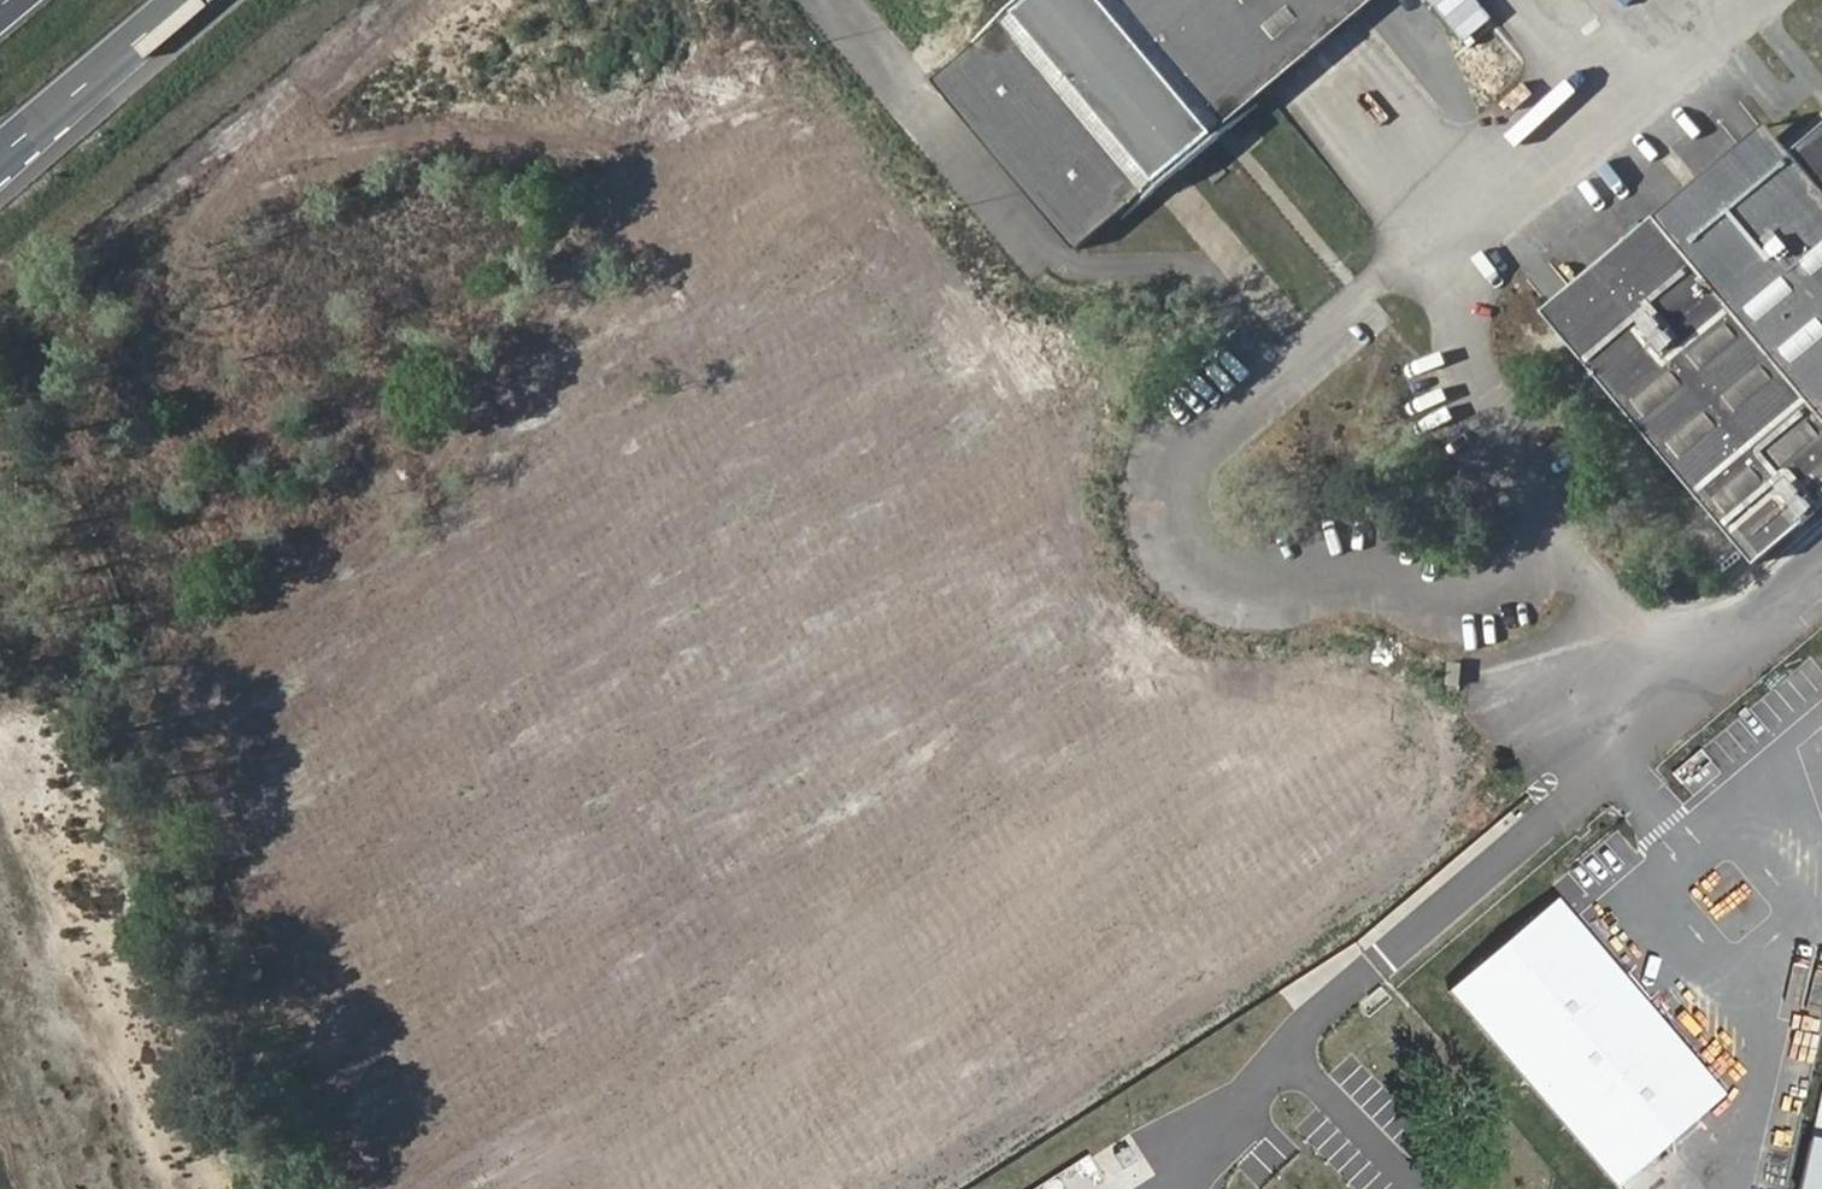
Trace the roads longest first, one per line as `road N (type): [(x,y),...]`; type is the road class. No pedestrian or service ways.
road 1 (track): [(211,1188),(29,720)]
road 2 (motorway): [(49,123),(196,0)]

